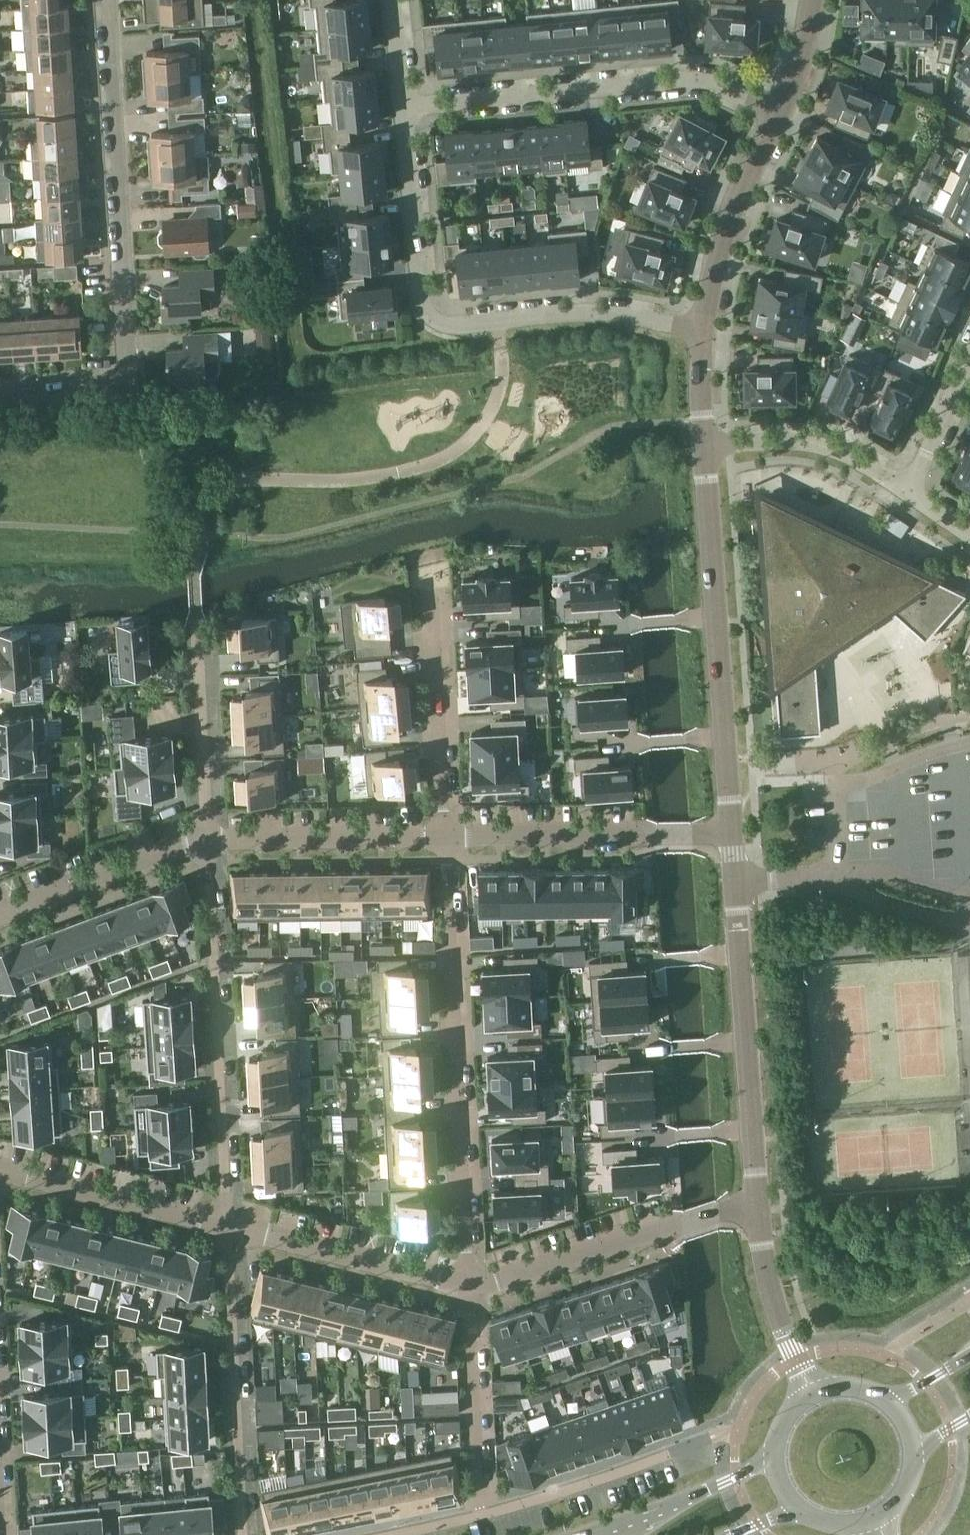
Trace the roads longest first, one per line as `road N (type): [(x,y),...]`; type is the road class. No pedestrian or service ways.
road 1 (residential): [(0,397),(128,382),(106,0)]
road 2 (residential): [(402,105),(422,299),(440,321),(456,327),(590,311),(705,326)]
road 3 (residential): [(469,1288),(446,835)]
road 4 (tertiary): [(705,443),(732,833)]
road 5 (residential): [(208,838),(228,1224)]
road 6 (residential): [(777,114),(713,83),(689,80),(402,105)]
road 7 (tertiary): [(732,833),(757,1208)]
road 8 (residential): [(244,1534),(228,1224)]
road 9 (residential): [(732,833),(446,835)]
road 10 (residential): [(469,1288),(228,1224)]
road 11 (residential): [(446,835),(431,587)]
road 12 (residential): [(710,1438),(479,1516)]
road 13 (residential): [(446,835),(208,838)]
road 14 (residential): [(228,1224),(0,1169)]
road 15 (residential): [(469,1288),(479,1516)]
road 16 (tertiary): [(777,114),(724,238),(705,326)]
road 17 (residential): [(208,838),(0,913)]
road 18 (residential): [(679,1223),(469,1288)]
road 19 (residential): [(208,838),(196,625)]
road 20 (residential): [(705,443),(828,446),(906,490)]
road 21 (secondary): [(774,1456),(580,1534)]
road 22 (tertiary): [(757,1208),(766,1267),(814,1393)]
road 23 (residential): [(969,355),(906,490)]

